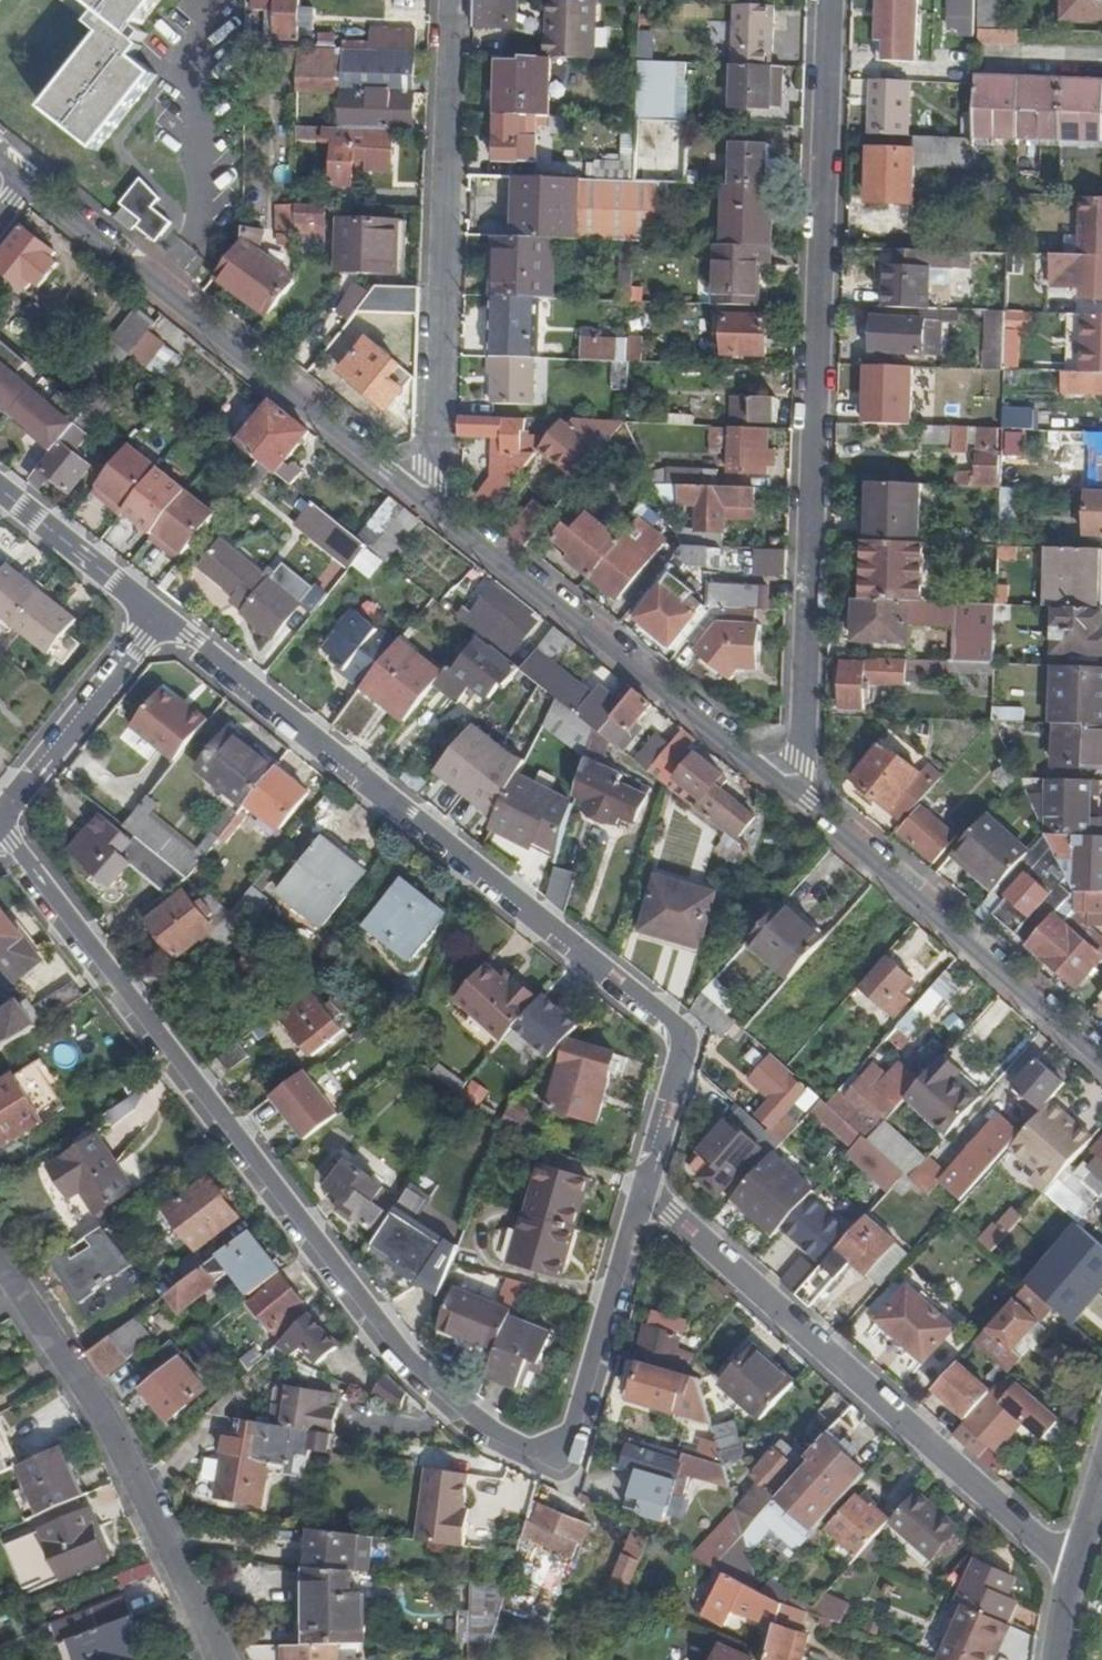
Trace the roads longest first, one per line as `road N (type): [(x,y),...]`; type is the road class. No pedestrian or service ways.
road 1 (residential): [(0,830),(404,1361),(507,1443),(548,1461),(571,1448),(645,1189)]
road 2 (residential): [(645,1189),(683,1046),(159,617)]
road 3 (residential): [(776,784),(800,761),(831,0)]
road 4 (residential): [(645,1189),(1071,1571)]
road 5 (residential): [(25,181),(422,496)]
road 6 (residential): [(422,496),(431,475),(453,0)]
road 7 (residential): [(422,496),(776,784)]
road 8 (residential): [(208,1659),(105,1435),(0,1265)]
road 9 (residential): [(776,784),(1101,1059)]
road 10 (residential): [(159,617),(0,813)]
road 11 (residential): [(0,489),(159,617)]

